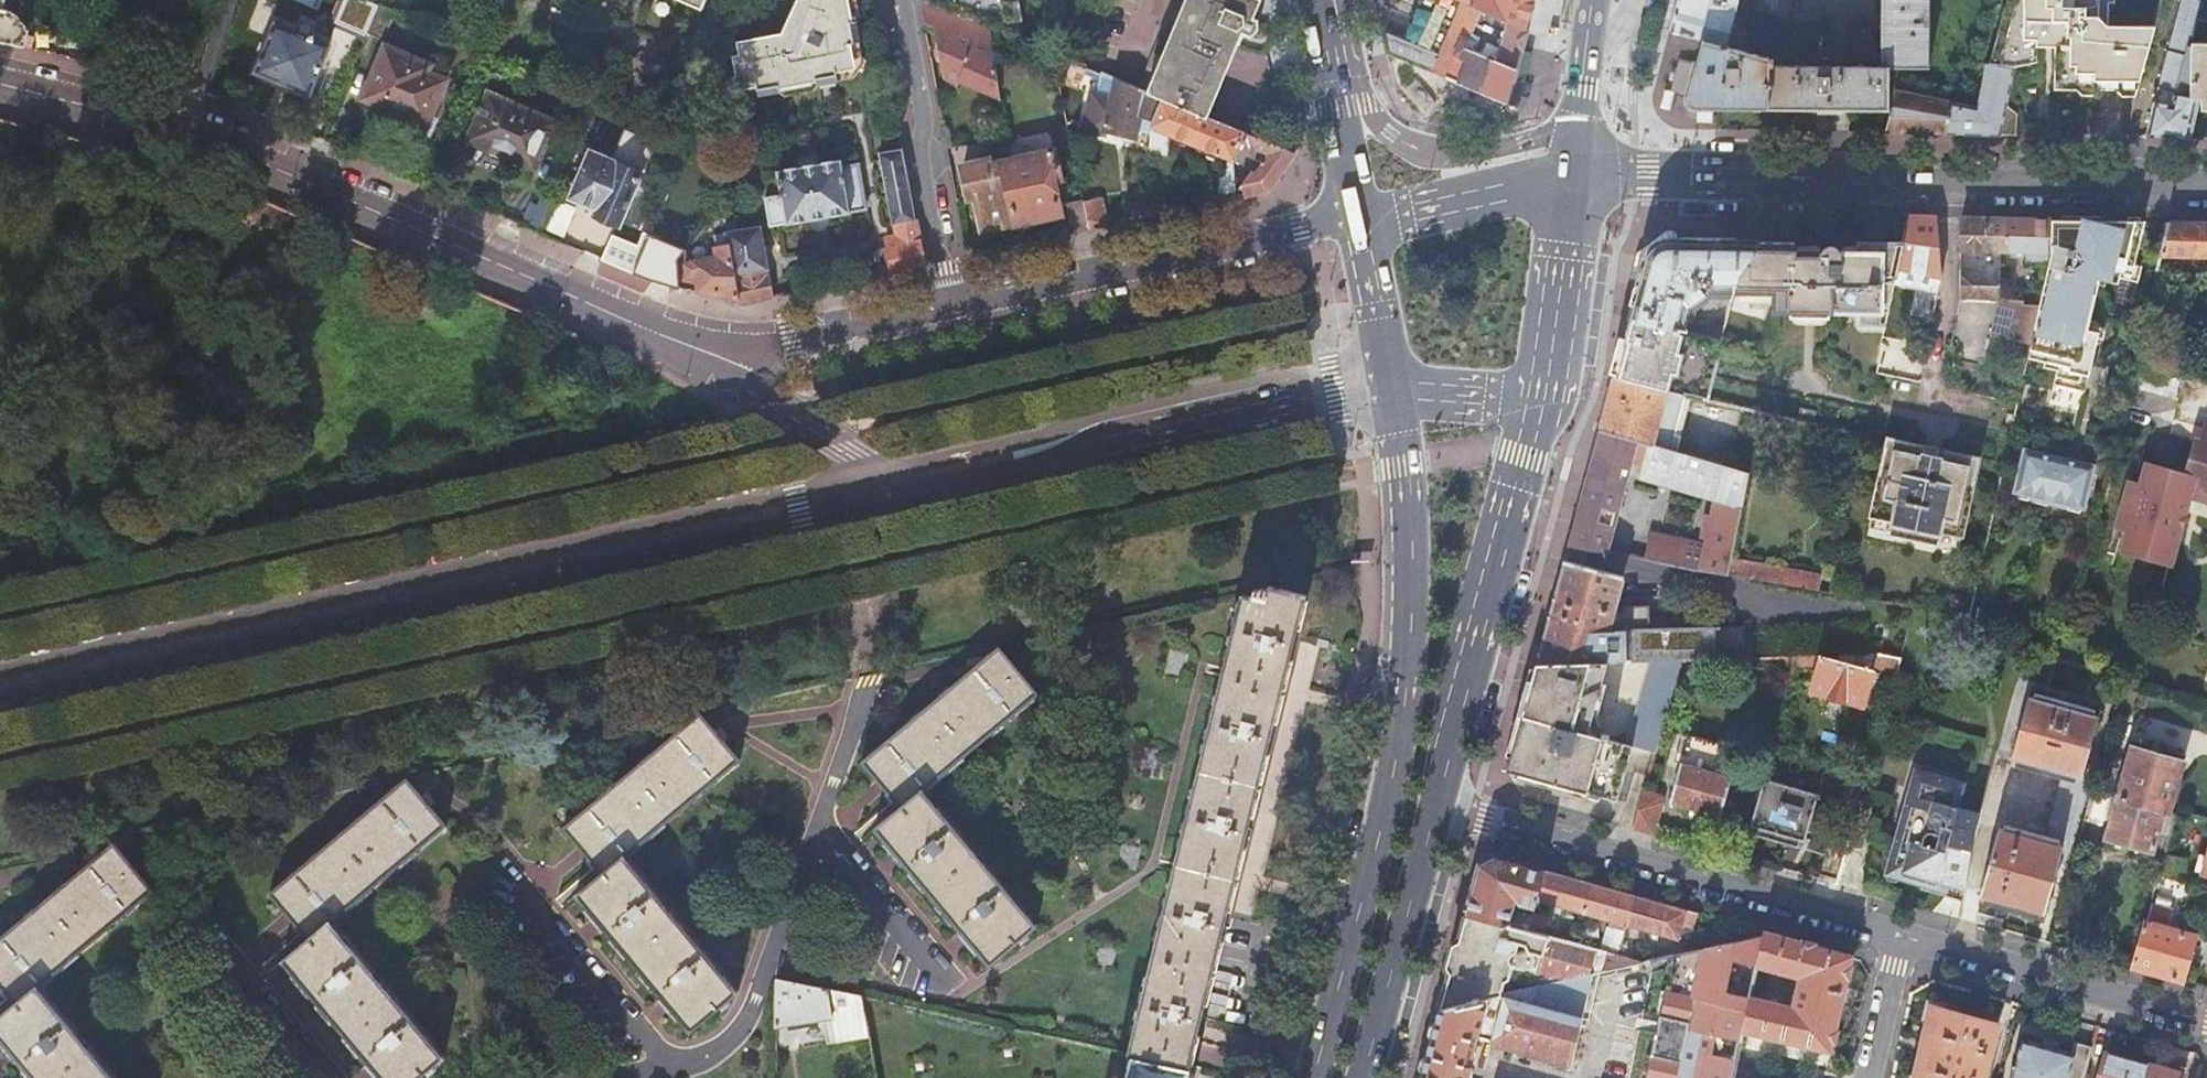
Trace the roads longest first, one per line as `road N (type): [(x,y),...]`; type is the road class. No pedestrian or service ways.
road 1 (secondary): [(0,689),(842,503)]
road 2 (secondary): [(669,339),(190,127),(0,82)]
road 3 (primary): [(1394,385),(1414,558),(1406,685),(1388,799),(1313,1077)]
road 4 (secondary): [(2206,181),(1649,172),(1574,178)]
road 5 (secondary): [(885,490),(1334,384),(1394,385)]
road 6 (residential): [(1899,943),(1439,802)]
road 7 (primary): [(1439,802),(1541,396)]
road 8 (secondary): [(1361,223),(958,306)]
road 9 (residential): [(842,503),(870,632),(870,667),(819,816)]
road 10 (residential): [(2206,1022),(1899,943)]
road 11 (residential): [(958,306),(898,0)]
road 12 (residential): [(819,816),(744,1020),(718,1049),(672,1070)]
road 13 (secondary): [(958,306),(789,343),(669,339)]
road 14 (primary): [(1365,1077),(1439,802)]
road 15 (tertiary): [(669,339),(885,490)]
road 16 (residential): [(672,1070),(520,893)]
road 17 (primary): [(1318,0),(1361,223)]
road 18 (primary): [(1541,396),(1574,178)]
road 19 (secondary): [(1574,178),(1361,223)]
road 20 (residential): [(819,816),(821,830),(930,961)]
road 21 (primary): [(1361,223),(1394,385)]
road 22 (secondary): [(1394,385),(1541,396)]
road 23 (residential): [(325,1077),(235,966)]
road 24 (residential): [(1869,1077),(1899,943)]
road 25 (primary): [(1574,178),(1586,54)]

